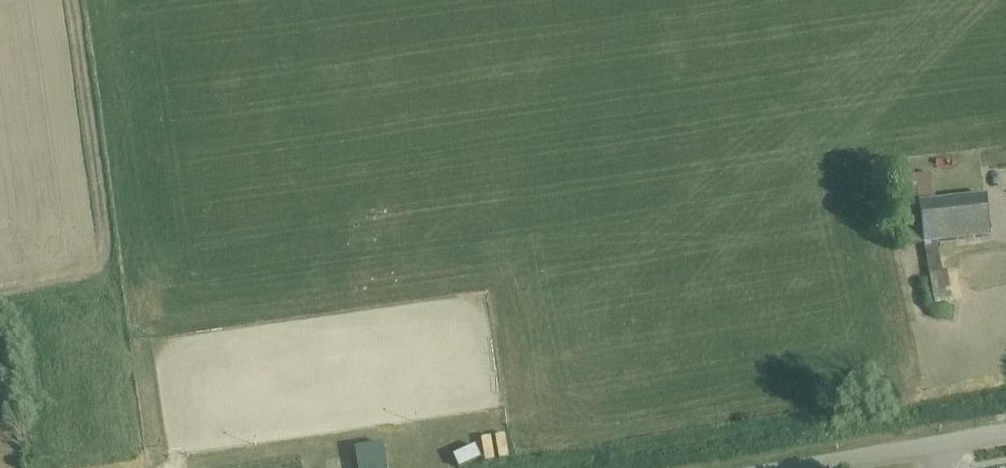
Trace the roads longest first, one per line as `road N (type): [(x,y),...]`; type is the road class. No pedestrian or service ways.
road 1 (tertiary): [(788,467),(938,442)]

